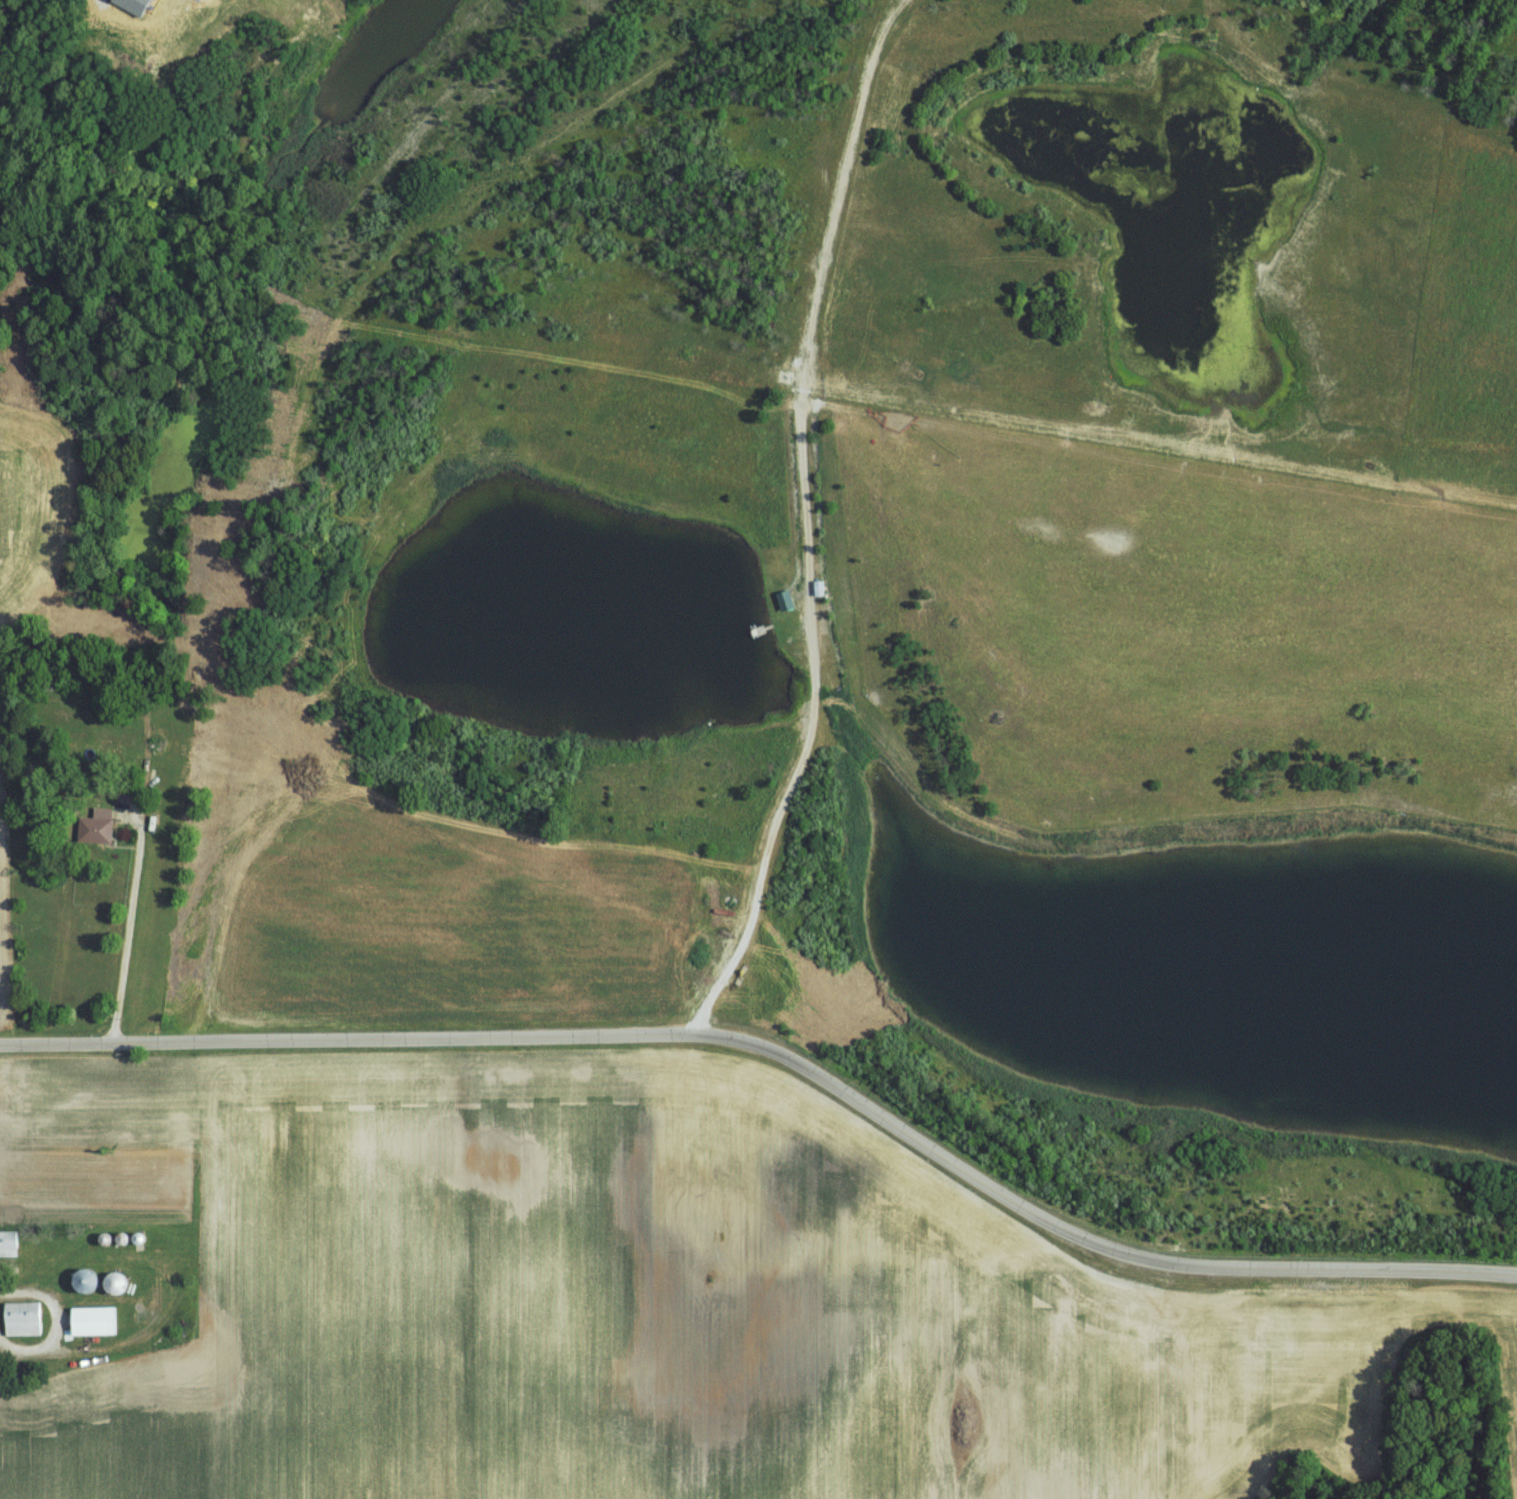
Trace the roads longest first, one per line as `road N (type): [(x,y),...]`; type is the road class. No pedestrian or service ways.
road 1 (residential): [(1516,1270),(1109,1252),(767,1038),(0,1046)]

